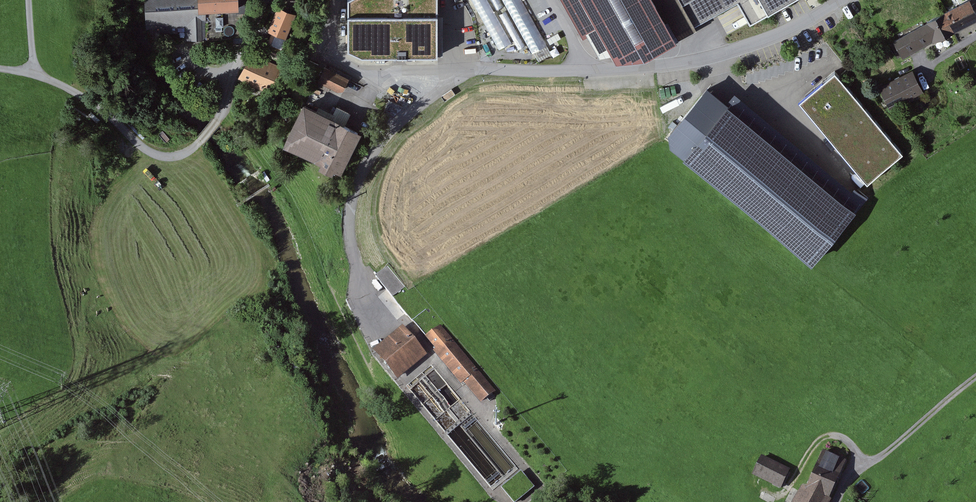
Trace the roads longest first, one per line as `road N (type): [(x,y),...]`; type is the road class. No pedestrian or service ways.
road 1 (residential): [(839,0),(745,46),(681,62),(485,69),(452,79)]
road 2 (track): [(266,0),(220,116),(182,154),(160,156),(98,106),(37,74),(0,69)]
road 3 (residential): [(452,79),(406,114),(366,163),(352,201),(356,267),(381,333)]
road 4 (residential): [(452,79),(438,70),(359,71),(336,62),(329,51),(334,0)]
road 5 (track): [(975,377),(870,463)]

